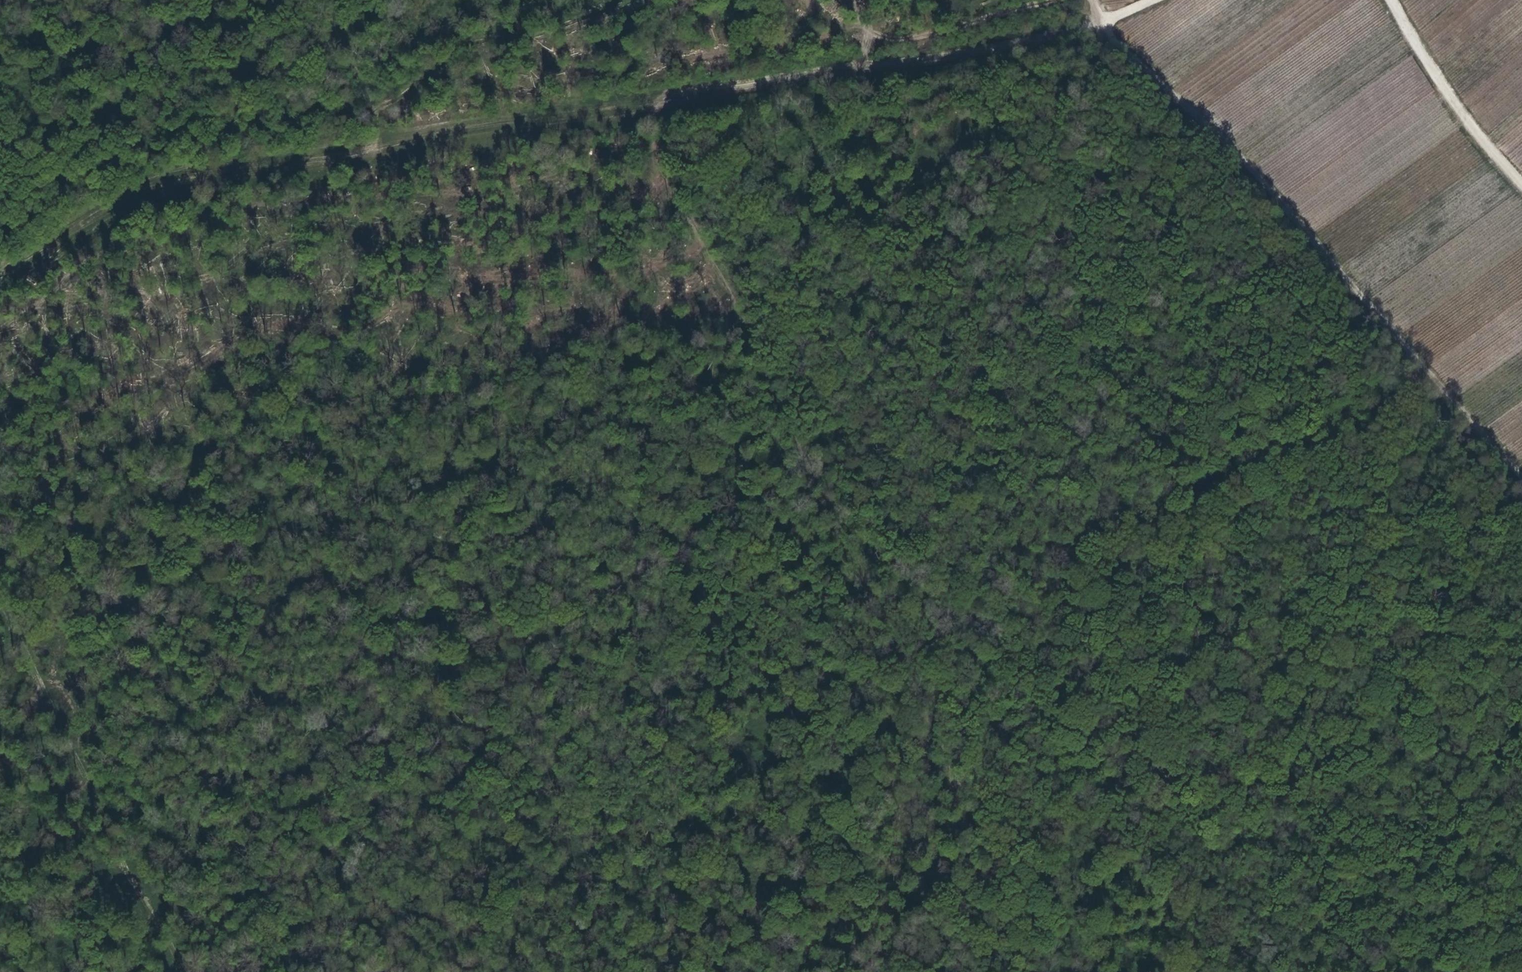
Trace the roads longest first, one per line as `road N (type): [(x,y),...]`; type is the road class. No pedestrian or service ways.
road 1 (track): [(1102,25),(966,55),(203,174),(122,200),(0,276)]
road 2 (track): [(1102,25),(1095,153),(933,687),(995,832),(973,918),(846,971)]
road 3 (track): [(1389,0),(1476,134),(1521,182)]

